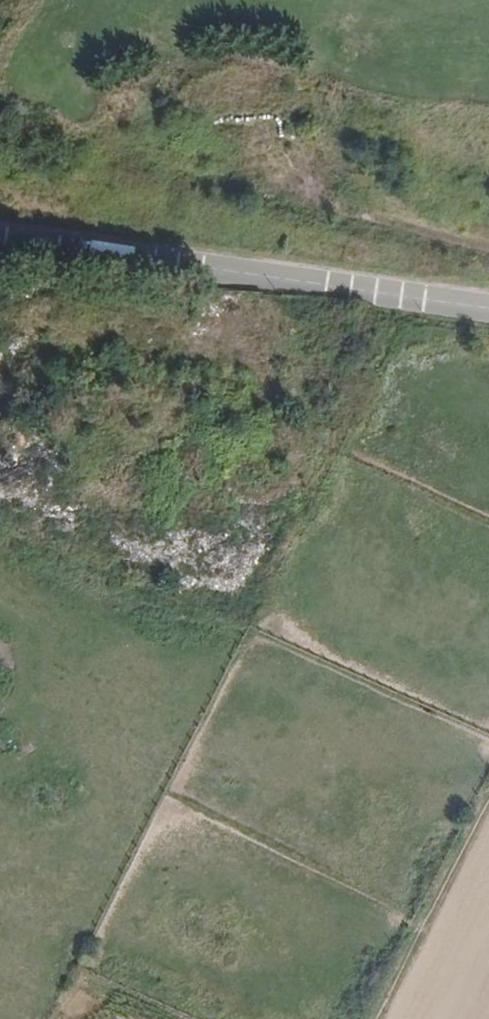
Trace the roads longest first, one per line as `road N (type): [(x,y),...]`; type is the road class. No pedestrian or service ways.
road 1 (tertiary): [(488,304),(0,242)]
road 2 (track): [(388,1018),(488,816)]

